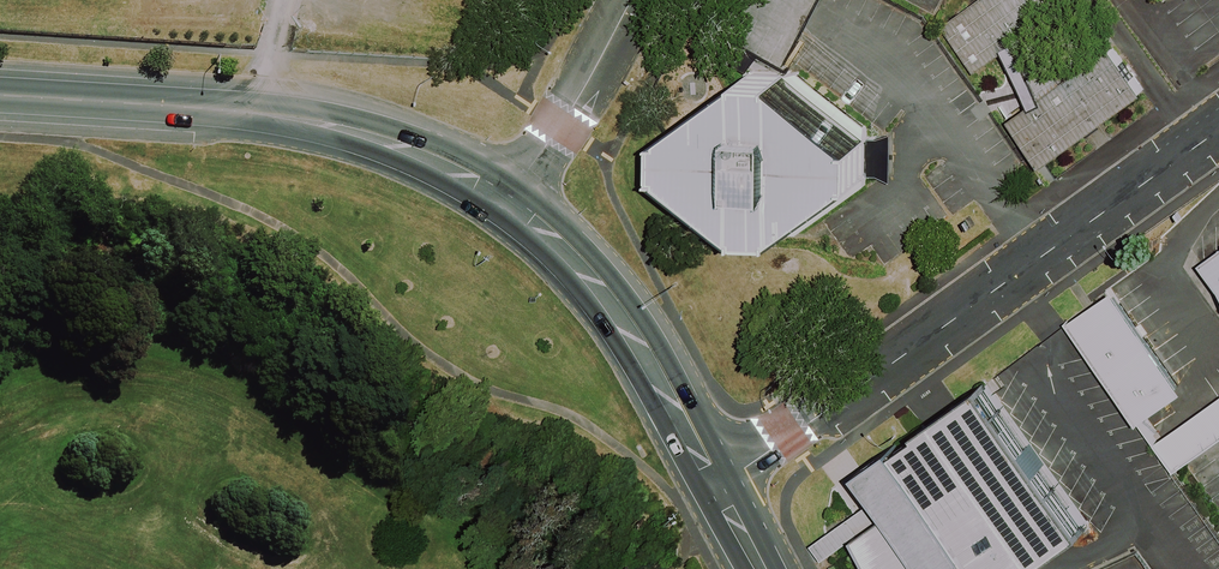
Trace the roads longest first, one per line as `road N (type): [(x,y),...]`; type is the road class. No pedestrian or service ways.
road 1 (tertiary): [(1218,133),(717,486)]
road 2 (tertiary): [(0,98),(325,125),(436,160),(505,200)]
road 3 (tertiary): [(505,200),(586,265),(717,486)]
road 4 (unclassified): [(505,200),(584,87),(632,0)]

